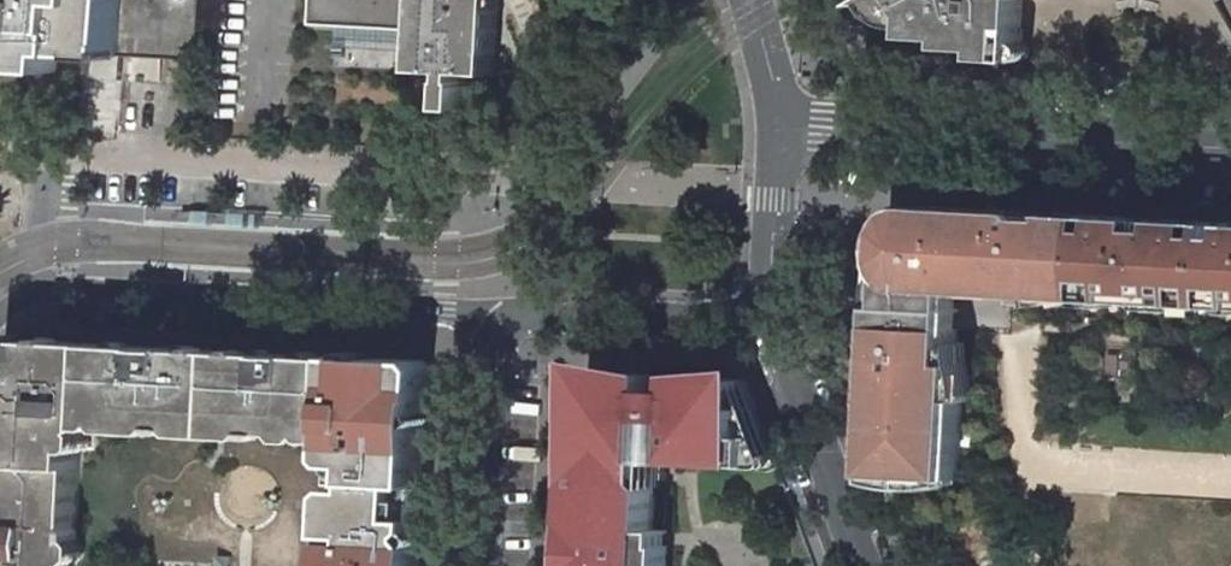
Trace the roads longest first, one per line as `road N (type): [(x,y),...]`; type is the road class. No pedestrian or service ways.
road 1 (residential): [(0,315),(66,288),(495,314)]
road 2 (residential): [(1230,144),(778,124)]
road 3 (residential): [(495,314),(712,322),(769,310)]
road 4 (residential): [(862,565),(769,310)]
road 5 (residential): [(495,314),(480,565)]
road 6 (residential): [(769,310),(778,124)]
road 7 (residential): [(778,124),(752,0)]

